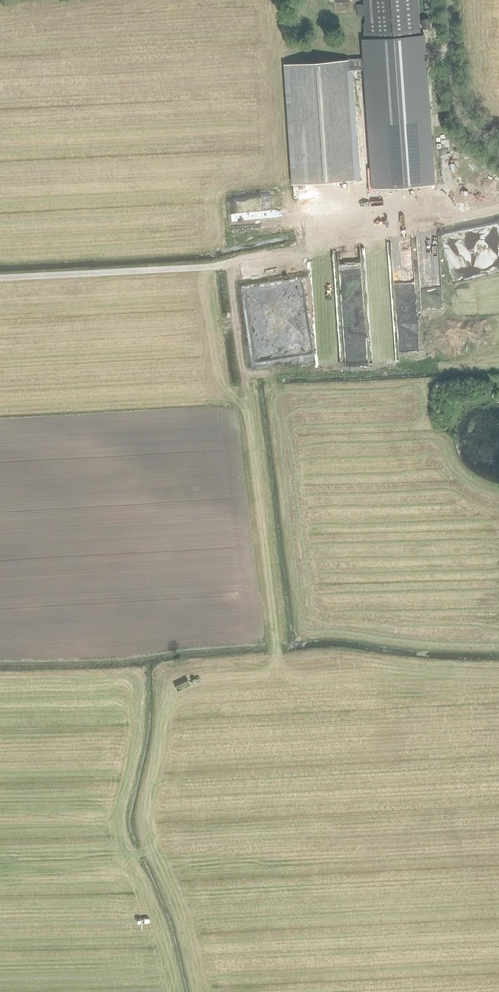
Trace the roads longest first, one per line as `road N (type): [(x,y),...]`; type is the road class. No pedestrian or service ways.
road 1 (track): [(0,278),(212,267),(498,207)]
road 2 (unclassified): [(498,153),(457,106),(448,0)]
road 3 (track): [(230,264),(249,394)]

